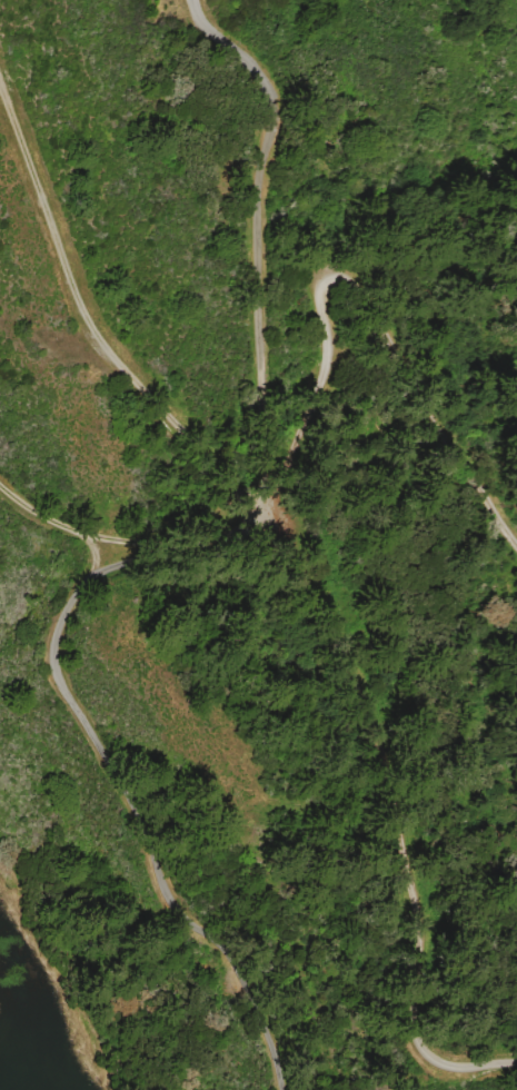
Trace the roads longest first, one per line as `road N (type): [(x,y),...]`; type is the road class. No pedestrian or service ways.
road 1 (residential): [(516,1062),(465,1074),(435,1061),(414,1018),(415,928),(374,734),(298,572),(243,517)]
road 2 (track): [(289,1089),(284,1053),(245,963),(189,906),(165,868),(67,664),(64,604),(80,578),(148,555)]
road 3 (track): [(243,517),(299,483),(326,382),(326,284),(371,275),(516,517)]
road 4 (residential): [(243,517),(269,446),(255,371),(264,105),(197,0)]
road 5 (track): [(0,67),(100,341),(243,517)]
road 6 (track): [(243,517),(148,555),(51,528),(0,488)]

